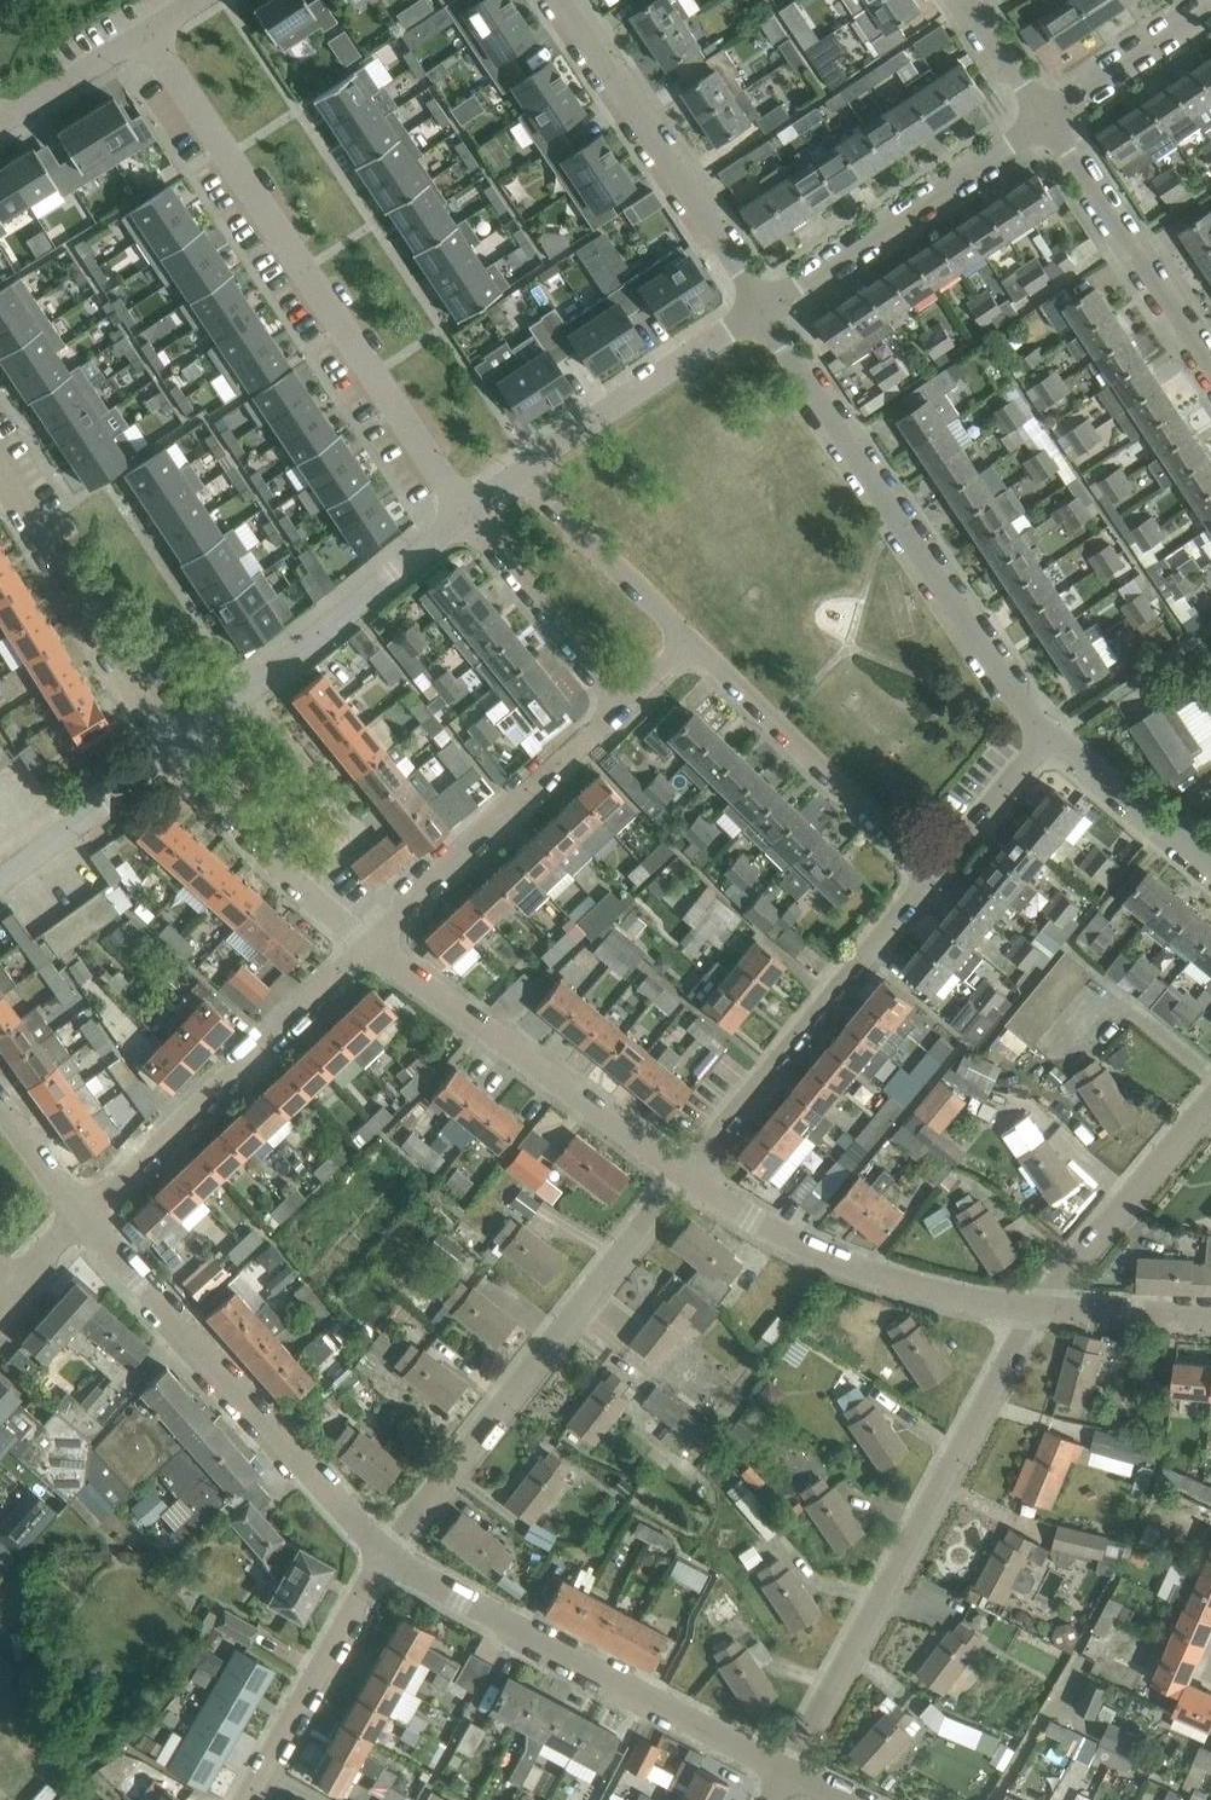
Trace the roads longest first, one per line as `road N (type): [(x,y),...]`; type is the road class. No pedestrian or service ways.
road 1 (residential): [(468,516),(145,34)]
road 2 (residential): [(786,1770),(1037,1308)]
road 3 (residential): [(1052,731),(1006,681),(762,306)]
road 4 (unclassified): [(384,1556),(688,1175)]
road 5 (unclassified): [(786,1770),(384,1556)]
road 6 (residential): [(384,1556),(84,1216)]
road 7 (residential): [(84,1216),(370,942)]
road 8 (residential): [(688,1175),(575,1102),(370,942)]
road 9 (residential): [(688,1175),(933,875)]
road 10 (residential): [(1037,1308),(907,1284),(766,1225),(688,1175)]
road 11 (residential): [(172,746),(468,516)]
road 12 (residential): [(762,306),(560,0)]
road 13 (residential): [(370,942),(626,703)]
road 14 (residential): [(762,306),(1047,117)]
road 15 (residential): [(933,875),(694,644)]
road 16 (residential): [(172,746),(0,476)]
road 17 (residential): [(1210,369),(1047,117)]
road 18 (residential): [(527,465),(762,306)]
road 19 (unclassified): [(245,1799),(384,1556)]
road 20 (residential): [(370,942),(245,830),(172,746)]
road 21 (residential): [(1037,1308),(1210,1093)]
road 22 (residential): [(626,703),(468,516)]
road 23 (residential): [(694,644),(527,465)]
road 24 (residential): [(0,879),(172,746)]
road 25 (residential): [(1210,869),(1052,731)]
road 26 (residential): [(1047,117),(1210,8)]
road 27 (residential): [(933,875),(1052,731)]
road 28 (residential): [(1210,1317),(1037,1308)]
road 29 (residential): [(0,124),(145,34)]
road 30 (residential): [(1047,117),(973,0)]
road 31 (residential): [(84,1216),(0,1109)]

